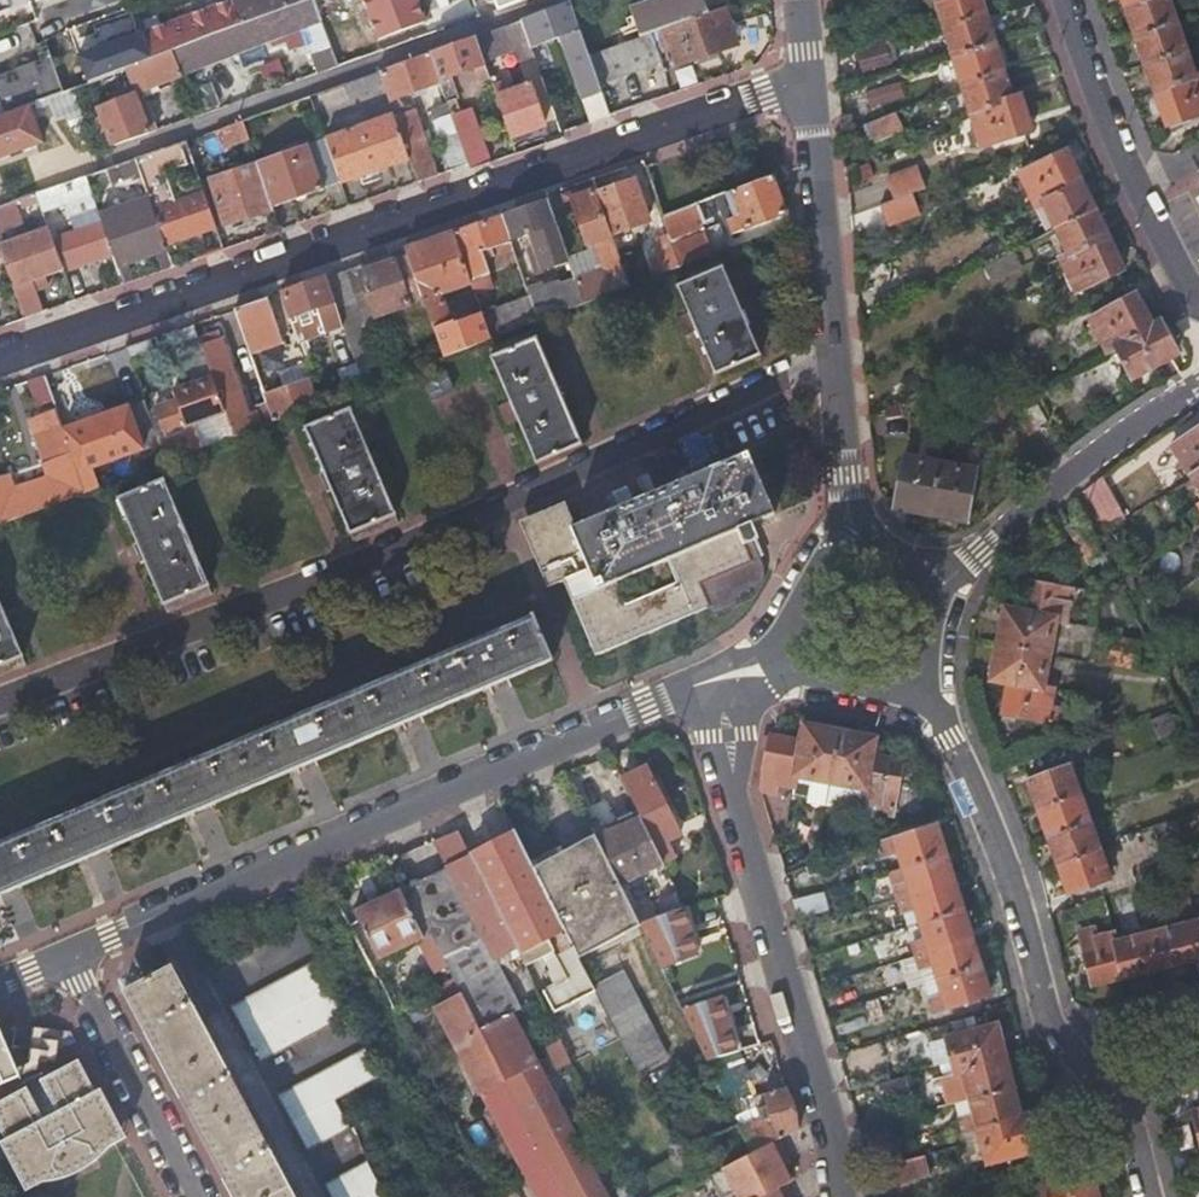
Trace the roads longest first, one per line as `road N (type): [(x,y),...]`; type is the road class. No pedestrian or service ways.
road 1 (residential): [(0,706),(368,565),(833,362)]
road 2 (residential): [(0,360),(808,88)]
road 3 (residential): [(68,956),(716,687)]
road 4 (residential): [(716,687),(717,737),(832,1128),(840,1196)]
road 5 (residential): [(905,667),(996,829),(1062,1039)]
road 6 (residential): [(1064,0),(1130,185),(1198,320)]
road 7 (residential): [(1198,389),(1084,464),(924,601)]
road 8 (residential): [(808,88),(833,362)]
road 9 (residential): [(68,956),(199,1196)]
road 10 (residential): [(833,362),(846,558)]
road 11 (residential): [(1198,1007),(1062,1039)]

